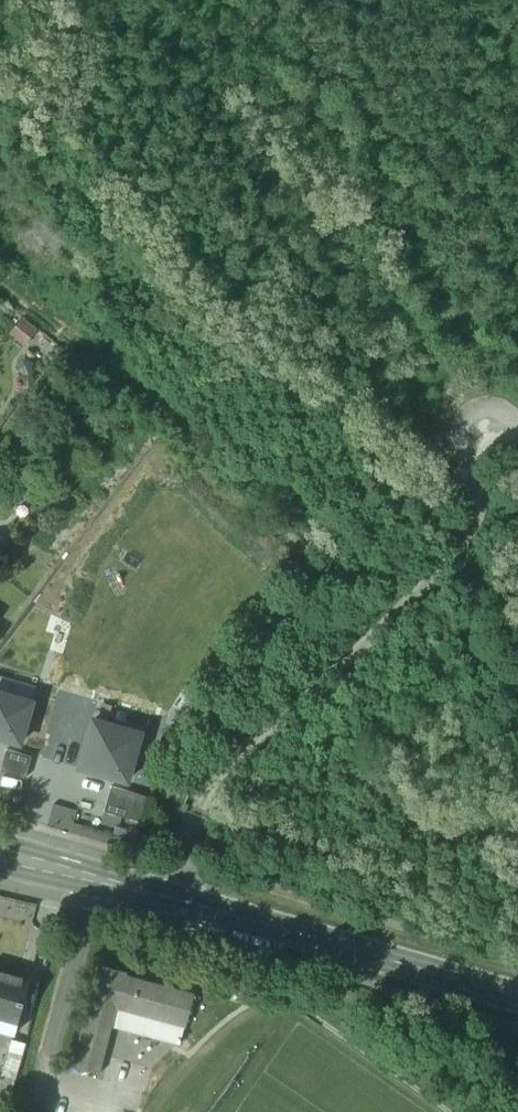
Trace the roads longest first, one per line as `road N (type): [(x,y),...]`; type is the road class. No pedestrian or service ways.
road 1 (track): [(183,903),(195,810),(216,773),(459,569),(486,522),(485,488),(466,442),(475,424),(495,414),(517,424)]
road 2 (secondary): [(517,1000),(0,849)]

